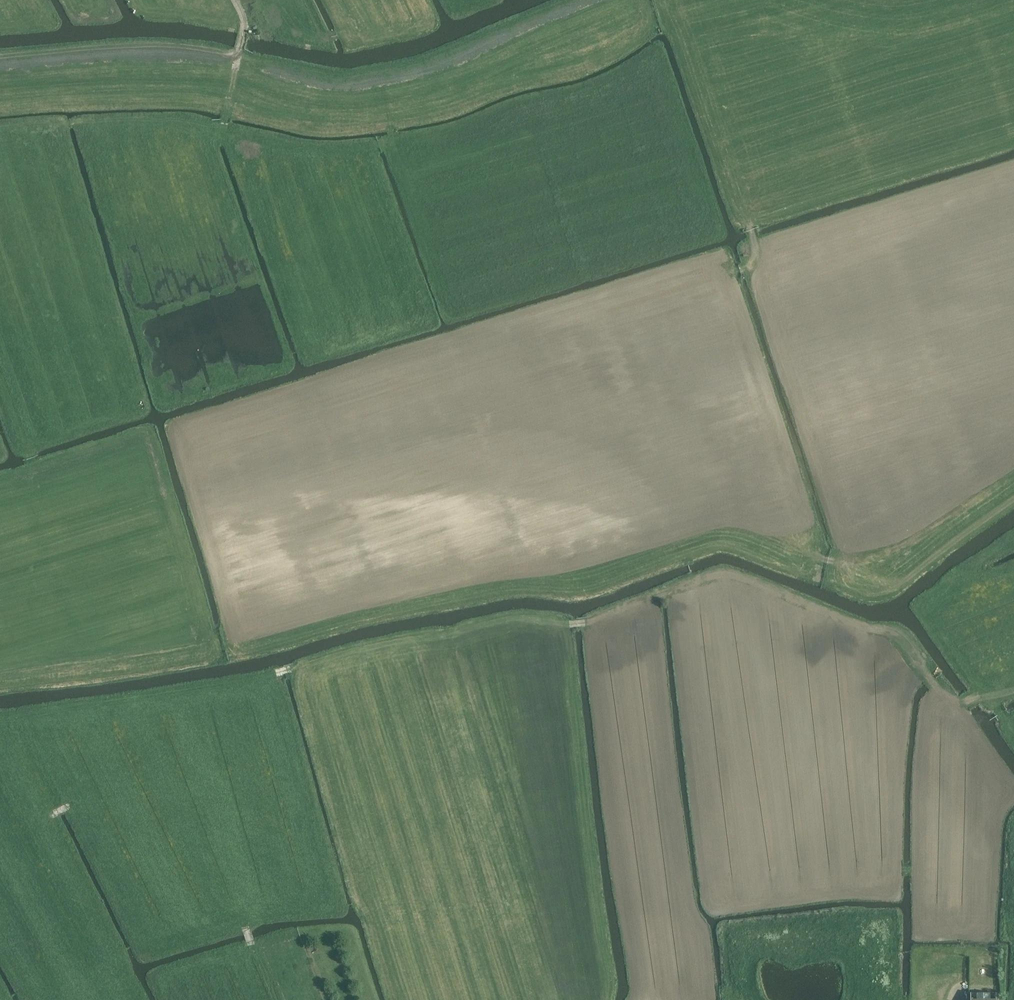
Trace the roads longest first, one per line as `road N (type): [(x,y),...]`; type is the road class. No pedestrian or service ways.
road 1 (track): [(0,677),(226,651),(263,627),(338,603),(499,570),(591,566),(716,524),(743,526),(875,577),(1013,483)]
road 2 (track): [(0,718),(176,695),(449,637),(586,623),(726,575),(894,635),(955,703),(1013,684)]
road 3 (track): [(760,261),(205,432),(196,456),(242,641)]
road 4 (track): [(663,0),(472,80),(386,100),(298,102),(178,81),(0,91)]
road 5 (track): [(671,0),(733,198),(752,231),(853,571)]
road 6 (track): [(386,100),(390,141),(348,150),(186,121),(0,129)]
road 7 (track): [(703,999),(689,975),(642,603)]
road 8 (track): [(722,165),(725,139),(743,122),(1013,36)]
road 9 (track): [(274,999),(162,697)]
road 10 (track): [(748,999),(741,970),(758,938),(844,923),(859,940),(857,999)]

